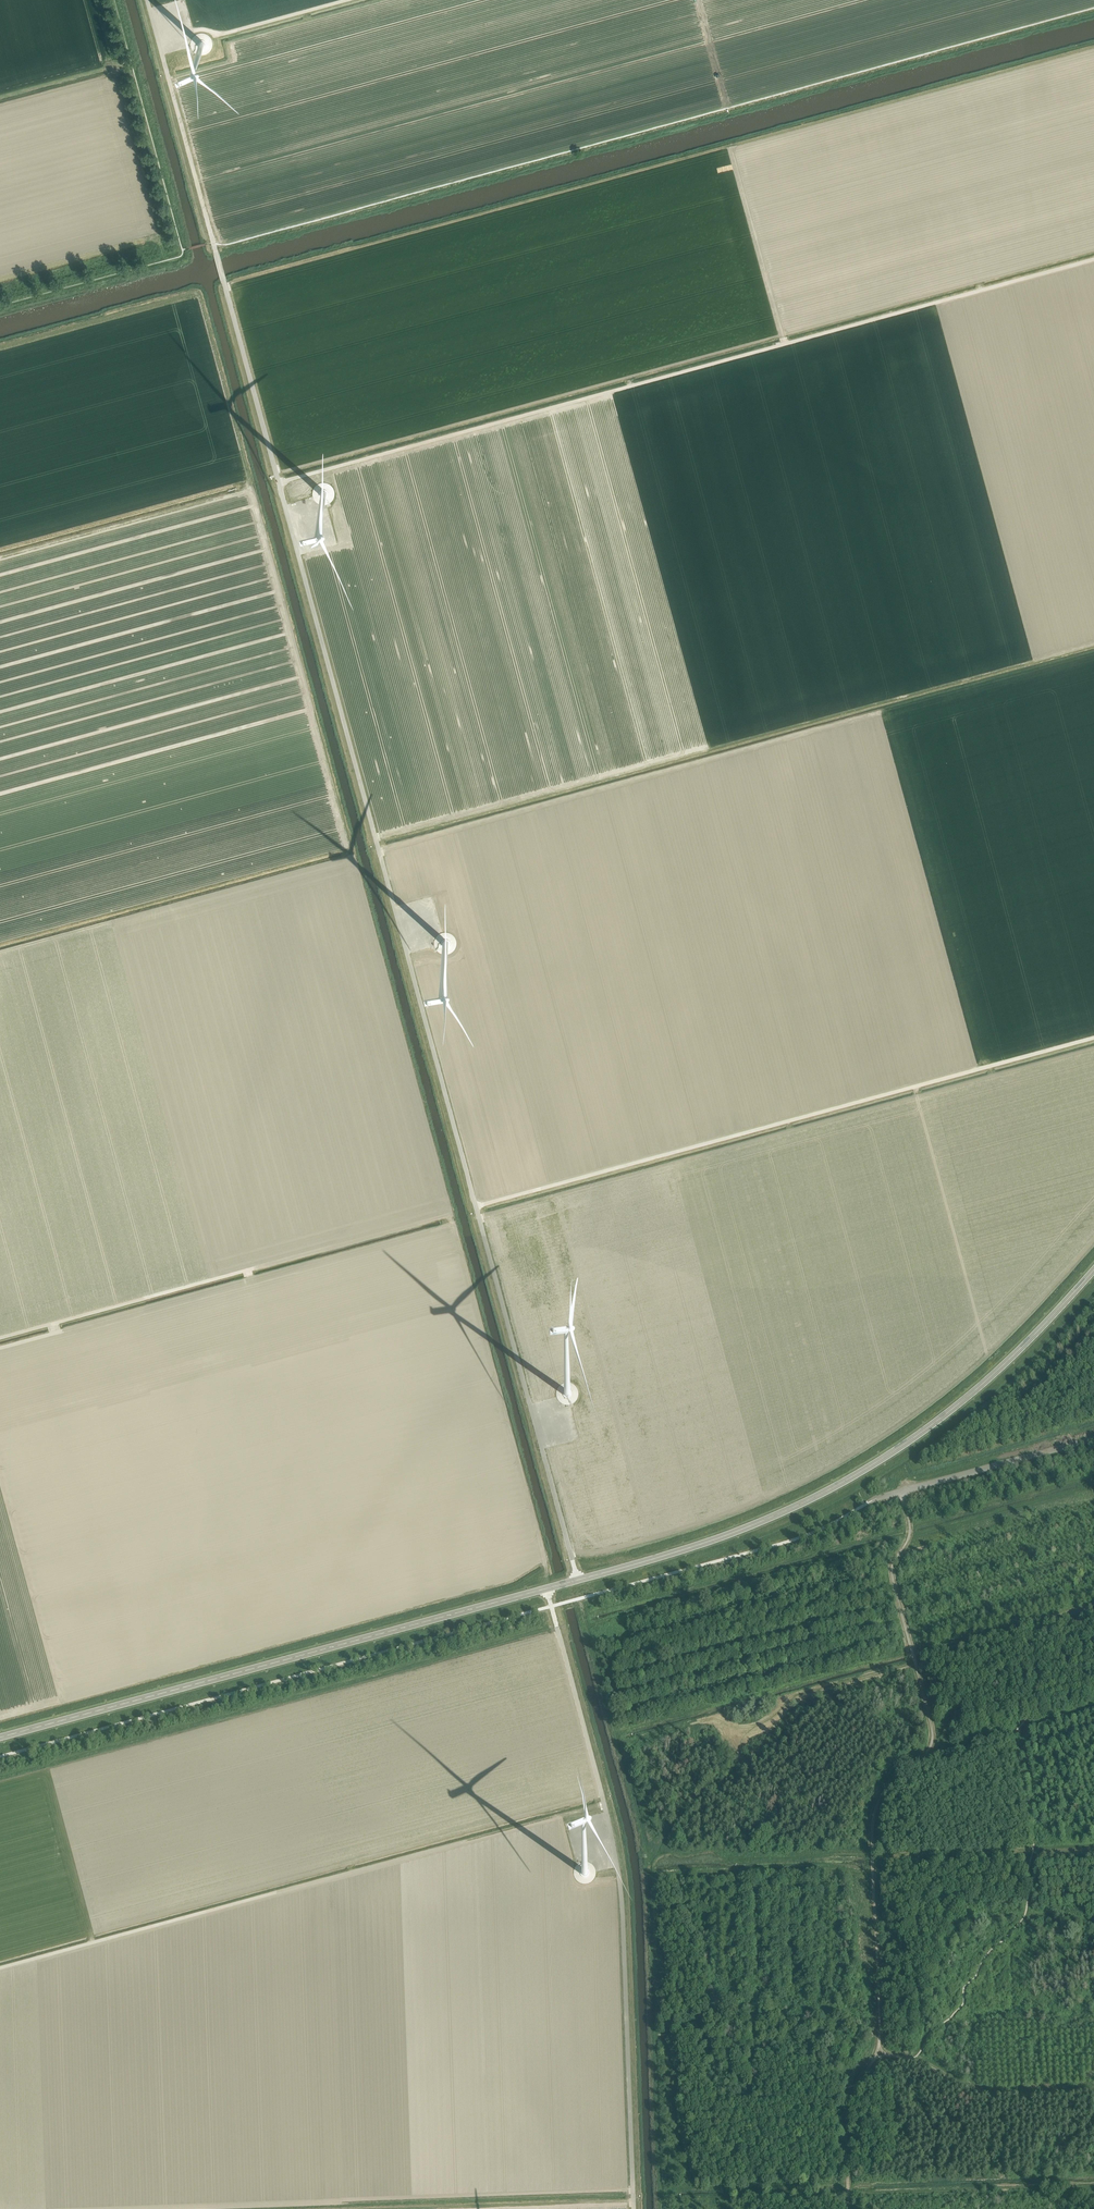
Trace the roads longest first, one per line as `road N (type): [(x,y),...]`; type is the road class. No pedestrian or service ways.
road 1 (secondary): [(0,1737),(645,1561),(791,1508),(886,1456),(967,1397),(1093,1269)]
road 2 (unclassified): [(875,1498),(1093,1438)]

